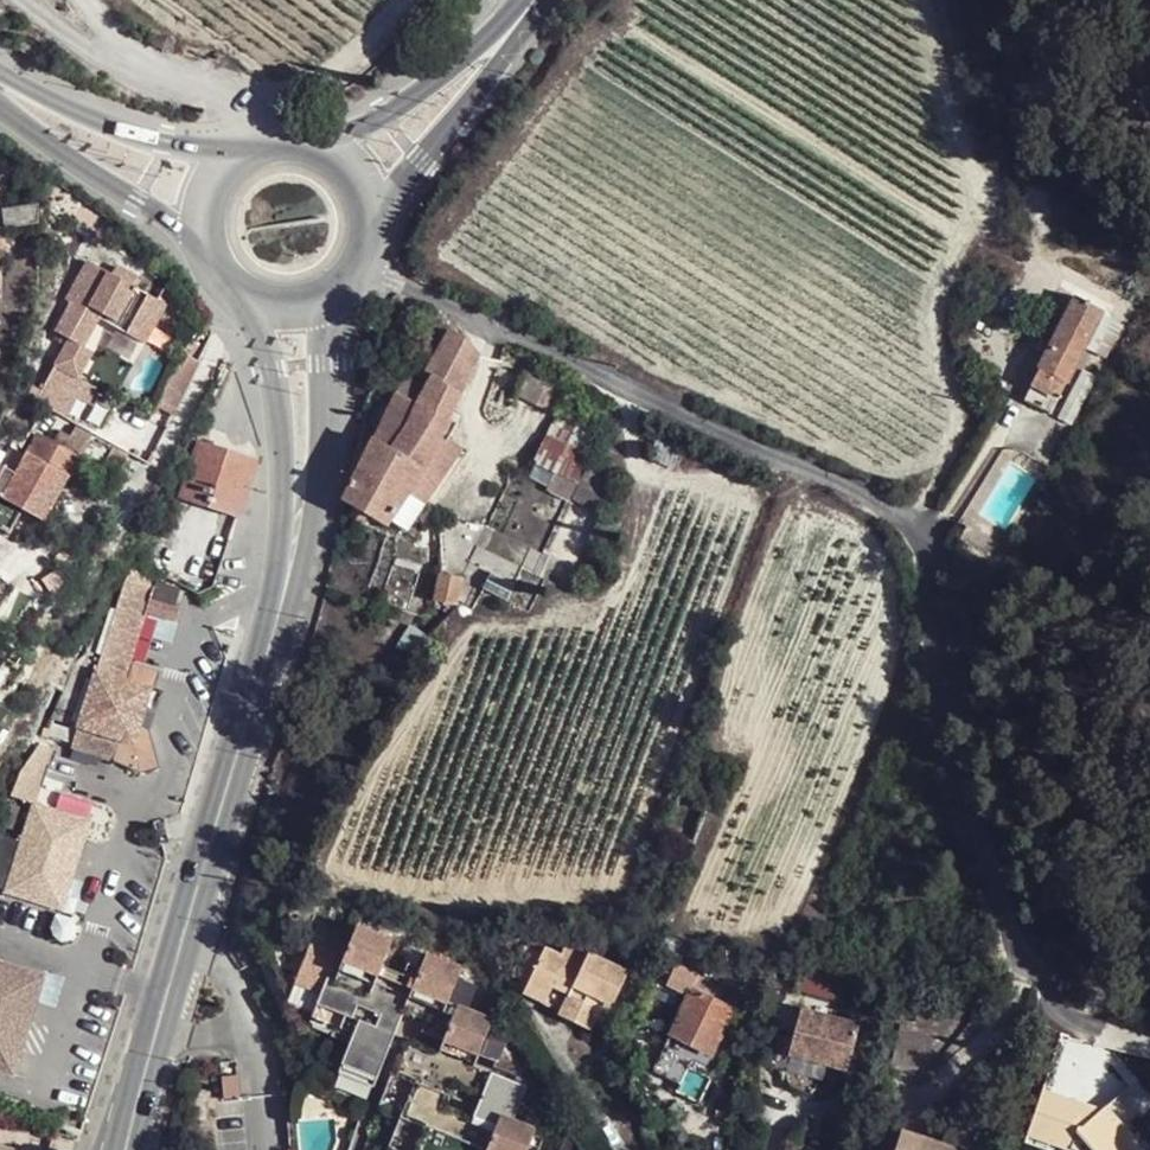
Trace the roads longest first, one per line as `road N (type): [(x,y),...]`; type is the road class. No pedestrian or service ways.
road 1 (residential): [(359,262),(895,507),(931,566),(938,673),(987,887),(1023,966),(1057,1015),(1149,1044)]
road 2 (primary): [(137,1098),(283,604)]
road 3 (primary): [(283,604),(322,495),(328,343),(341,287)]
road 4 (track): [(1093,1027),(1116,945),(1117,787),(1149,717)]
road 5 (primary): [(239,298),(276,393),(283,604)]
road 6 (primary): [(242,150),(134,133),(0,72)]
road 7 (tertiary): [(368,231),(509,33)]
road 8 (primary): [(0,110),(198,238)]
road 9 (tertiary): [(509,33),(319,148)]

